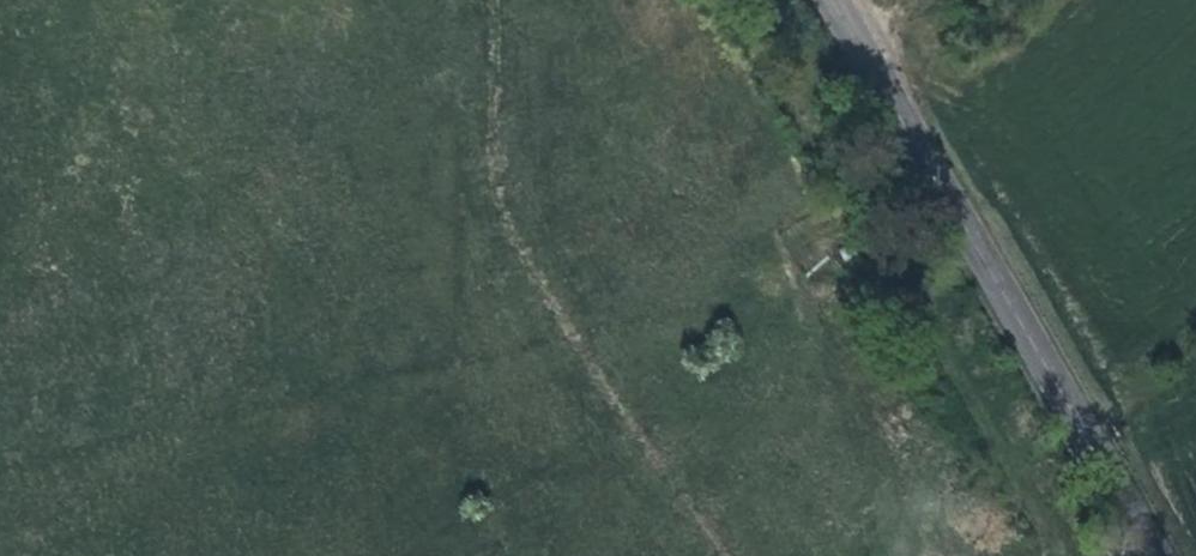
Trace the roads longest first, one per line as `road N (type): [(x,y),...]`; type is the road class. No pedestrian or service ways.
road 1 (tertiary): [(832,0),(1159,555)]

